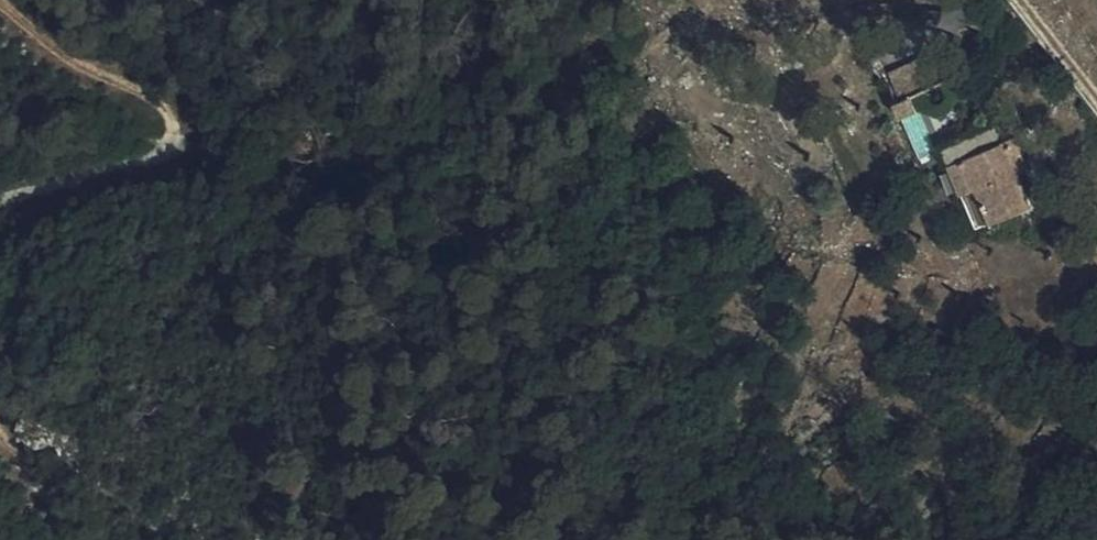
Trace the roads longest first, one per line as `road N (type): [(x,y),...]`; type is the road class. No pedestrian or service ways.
road 1 (track): [(5,0),(175,127),(168,158),(128,178),(0,212)]
road 2 (track): [(1096,99),(1008,0)]
road 3 (track): [(0,436),(62,539)]

